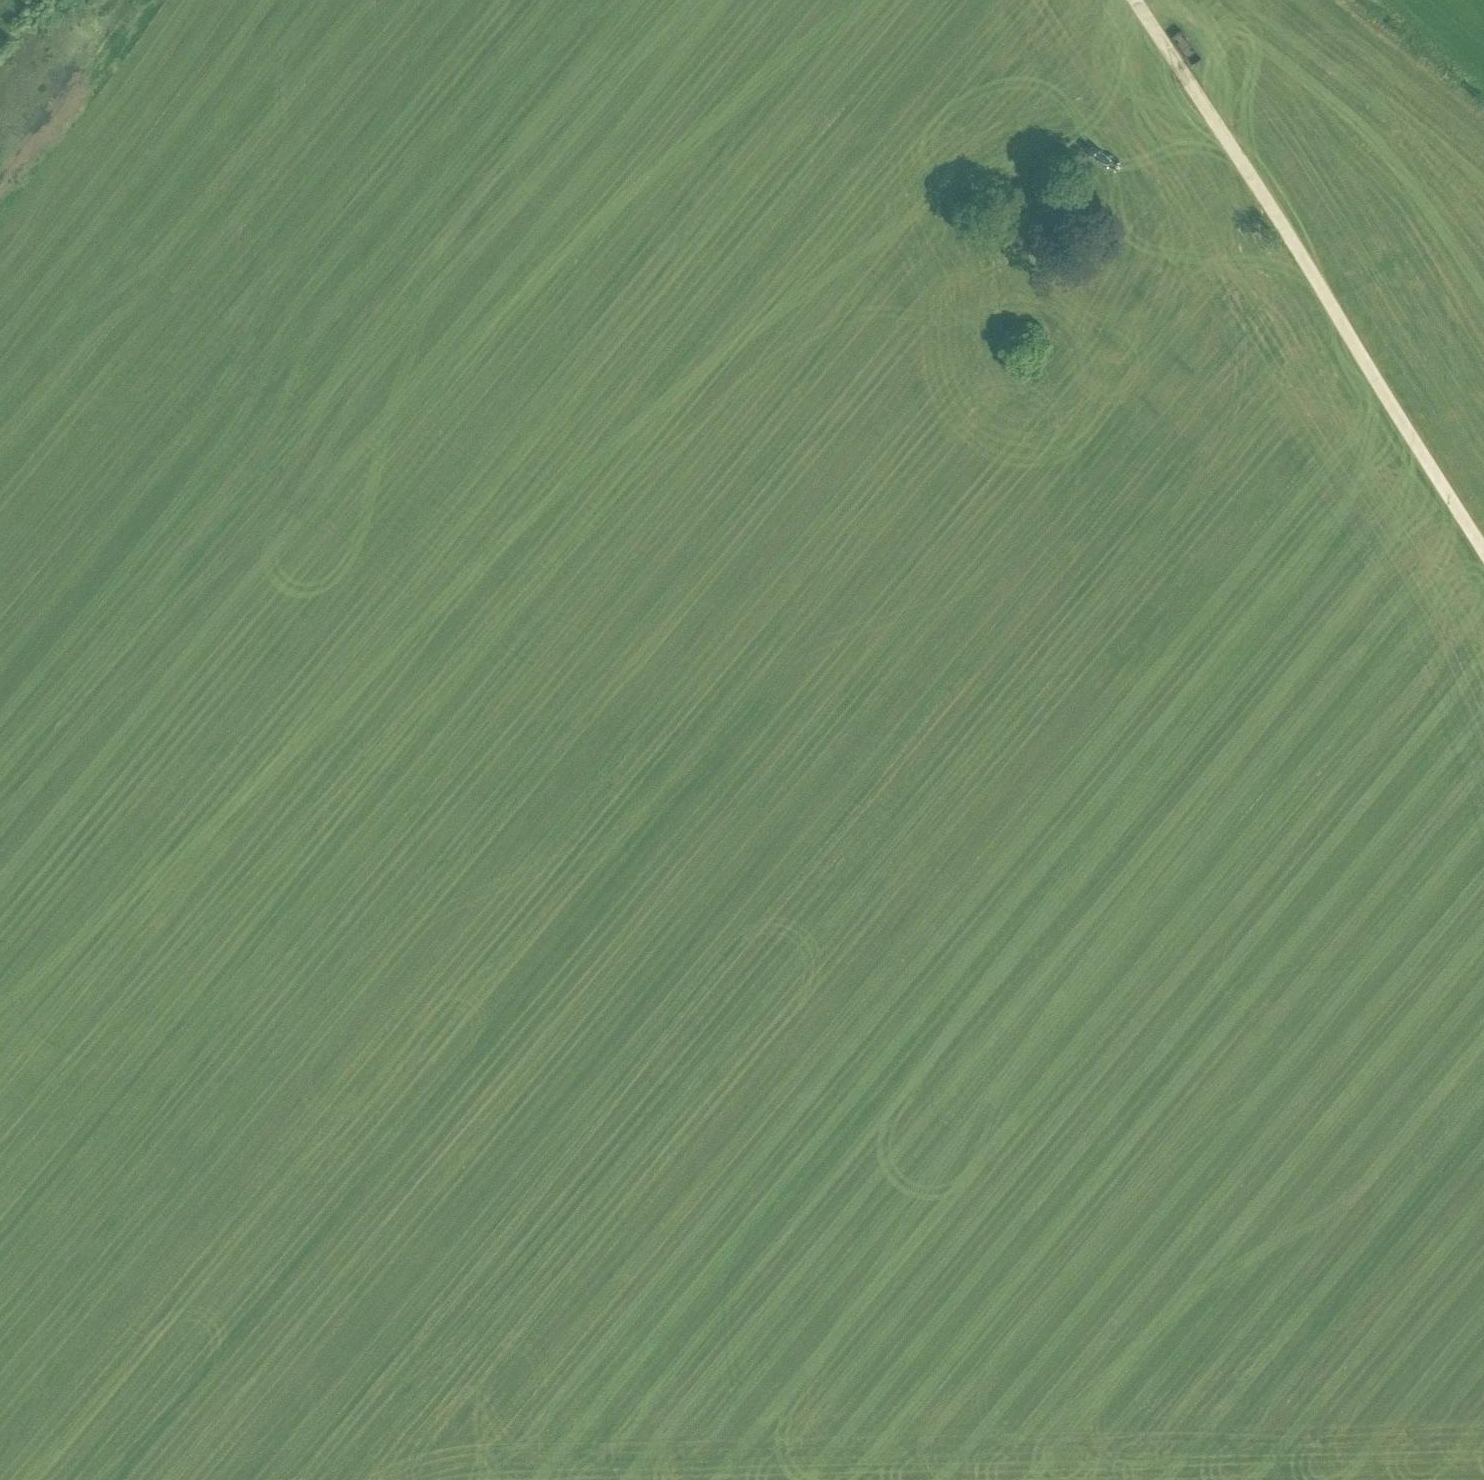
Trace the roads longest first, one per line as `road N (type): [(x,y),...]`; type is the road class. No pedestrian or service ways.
road 1 (track): [(1483,551),(1136,0)]

